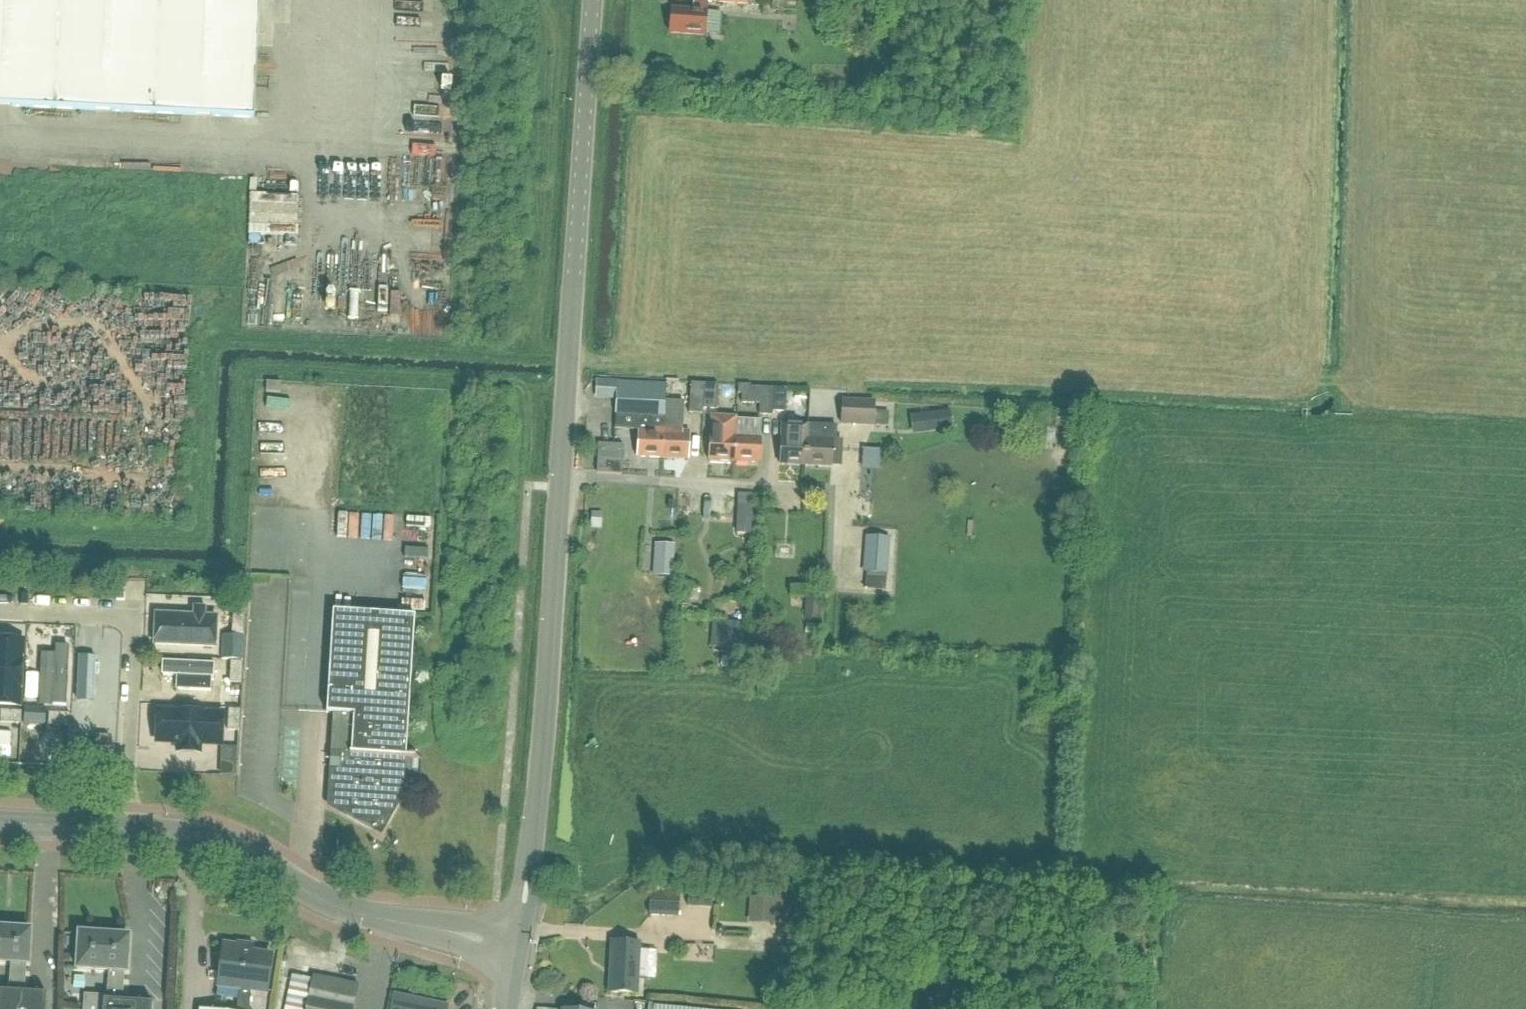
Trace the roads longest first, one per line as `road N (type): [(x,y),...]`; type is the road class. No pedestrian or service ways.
road 1 (tertiary): [(0,823),(190,836),(348,912),(518,945)]
road 2 (tertiary): [(561,478),(594,0)]
road 3 (tertiary): [(518,945),(544,768),(561,478)]
road 4 (residential): [(561,478),(851,490)]

